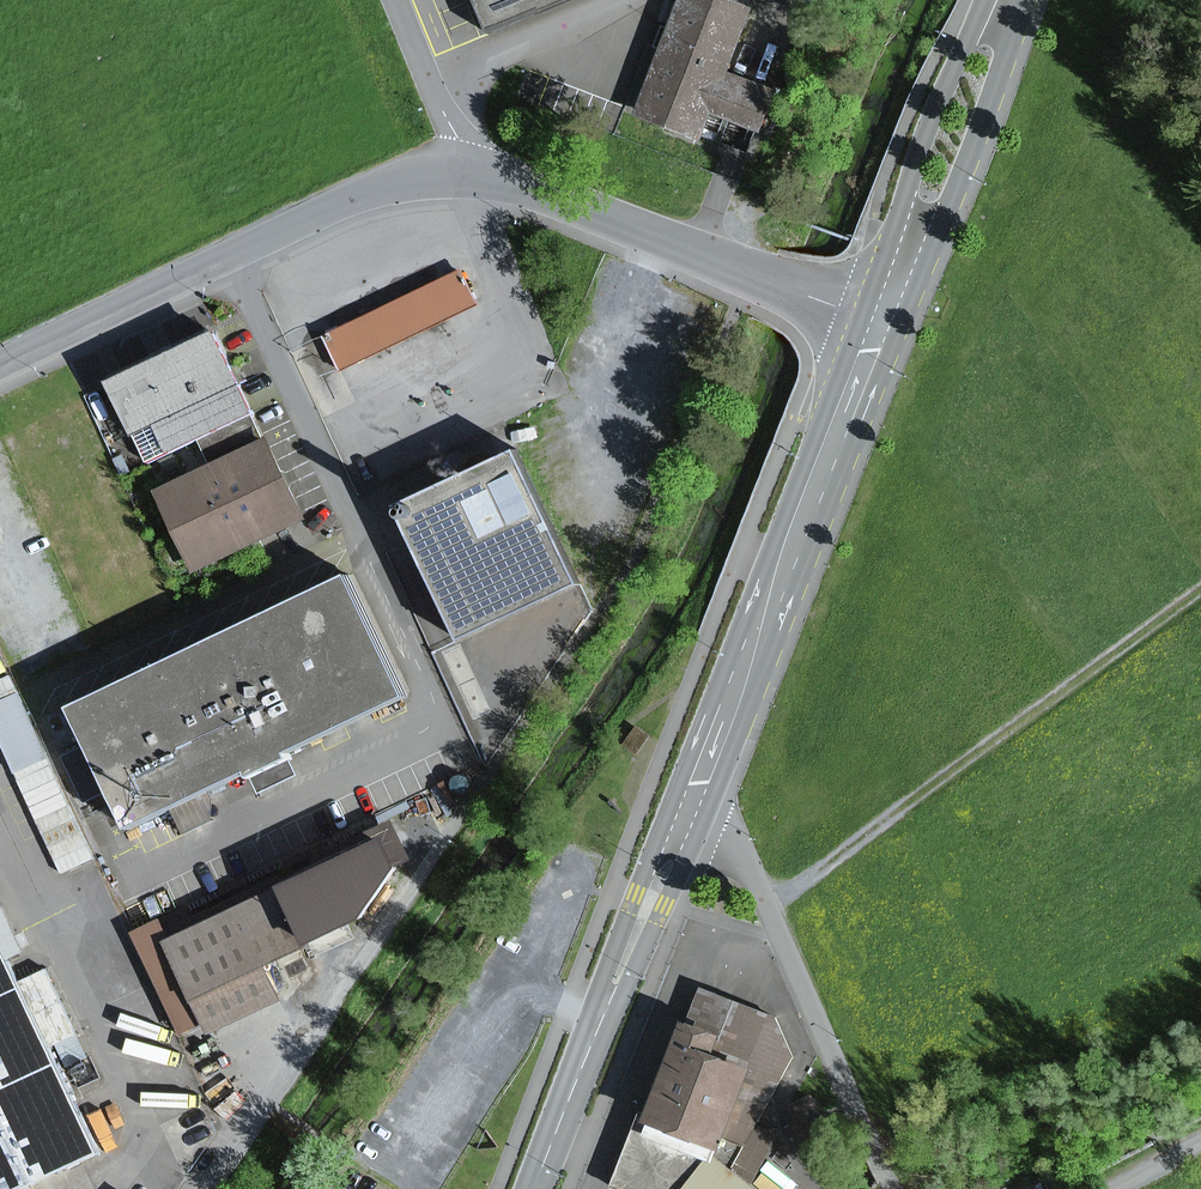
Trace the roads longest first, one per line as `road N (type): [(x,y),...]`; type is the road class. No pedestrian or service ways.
road 1 (track): [(768,908),(1200,588)]
road 2 (primary): [(878,324),(686,813)]
road 3 (residential): [(0,366),(367,192),(428,175),(475,173)]
road 4 (residential): [(198,1188),(485,789)]
road 5 (unclassified): [(892,1188),(744,858),(718,827),(686,813)]
road 6 (residential): [(475,173),(543,185),(878,324)]
road 7 (primary): [(686,813),(534,1188)]
road 8 (primary): [(1005,0),(878,324)]
road 9 (unclassified): [(403,0),(475,173)]

